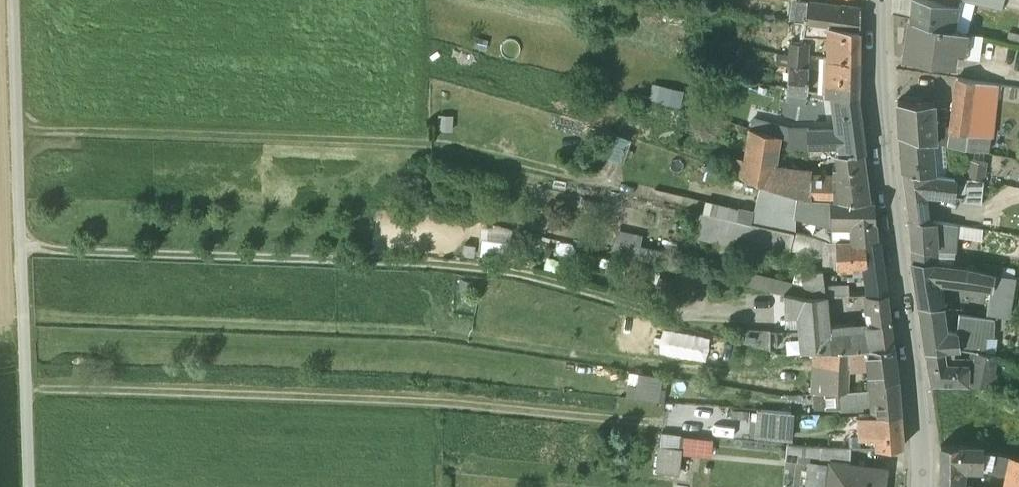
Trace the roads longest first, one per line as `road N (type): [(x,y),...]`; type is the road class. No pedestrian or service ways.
road 1 (track): [(19,245),(453,266),(529,276),(679,328)]
road 2 (track): [(16,130),(442,148),(666,207)]
road 3 (residential): [(925,486),(886,189),(879,0)]
road 4 (track): [(12,0),(28,486)]

